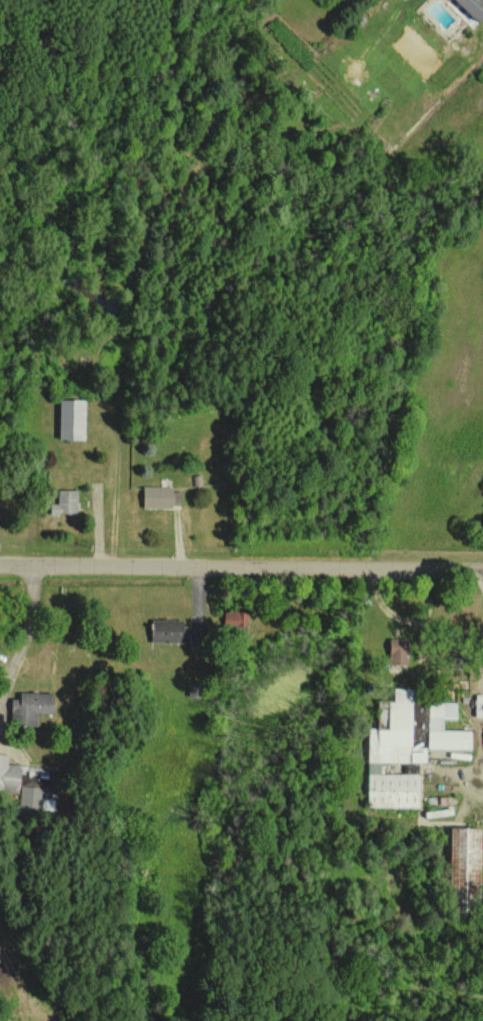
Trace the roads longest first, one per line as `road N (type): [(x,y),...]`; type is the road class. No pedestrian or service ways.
road 1 (residential): [(0,558),(482,561)]

